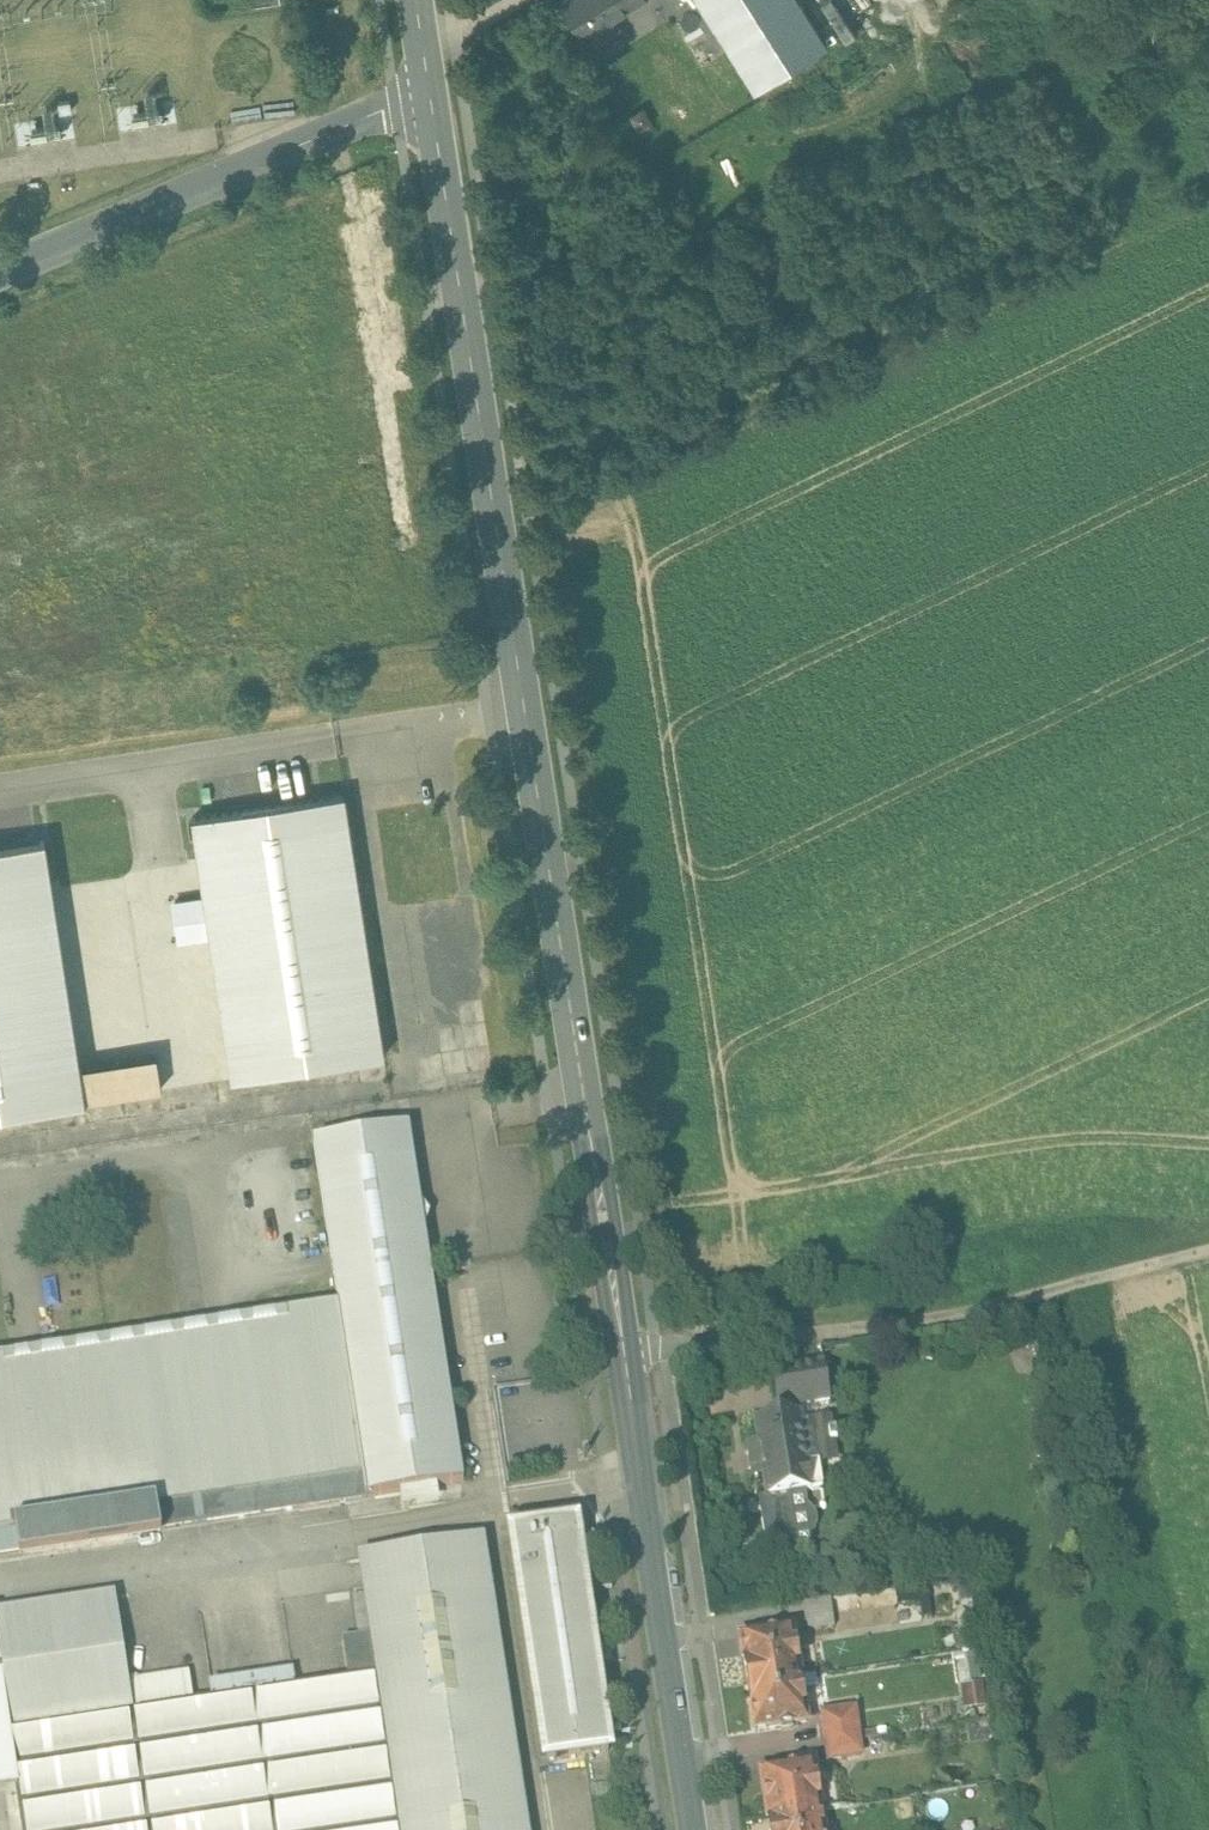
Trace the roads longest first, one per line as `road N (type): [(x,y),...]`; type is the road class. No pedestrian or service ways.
road 1 (tertiary): [(626,1364),(430,94)]
road 2 (residential): [(626,1364),(1045,1292),(1208,1248)]
road 3 (tertiary): [(693,1829),(626,1364)]
road 4 (unclassified): [(430,94),(0,282)]

